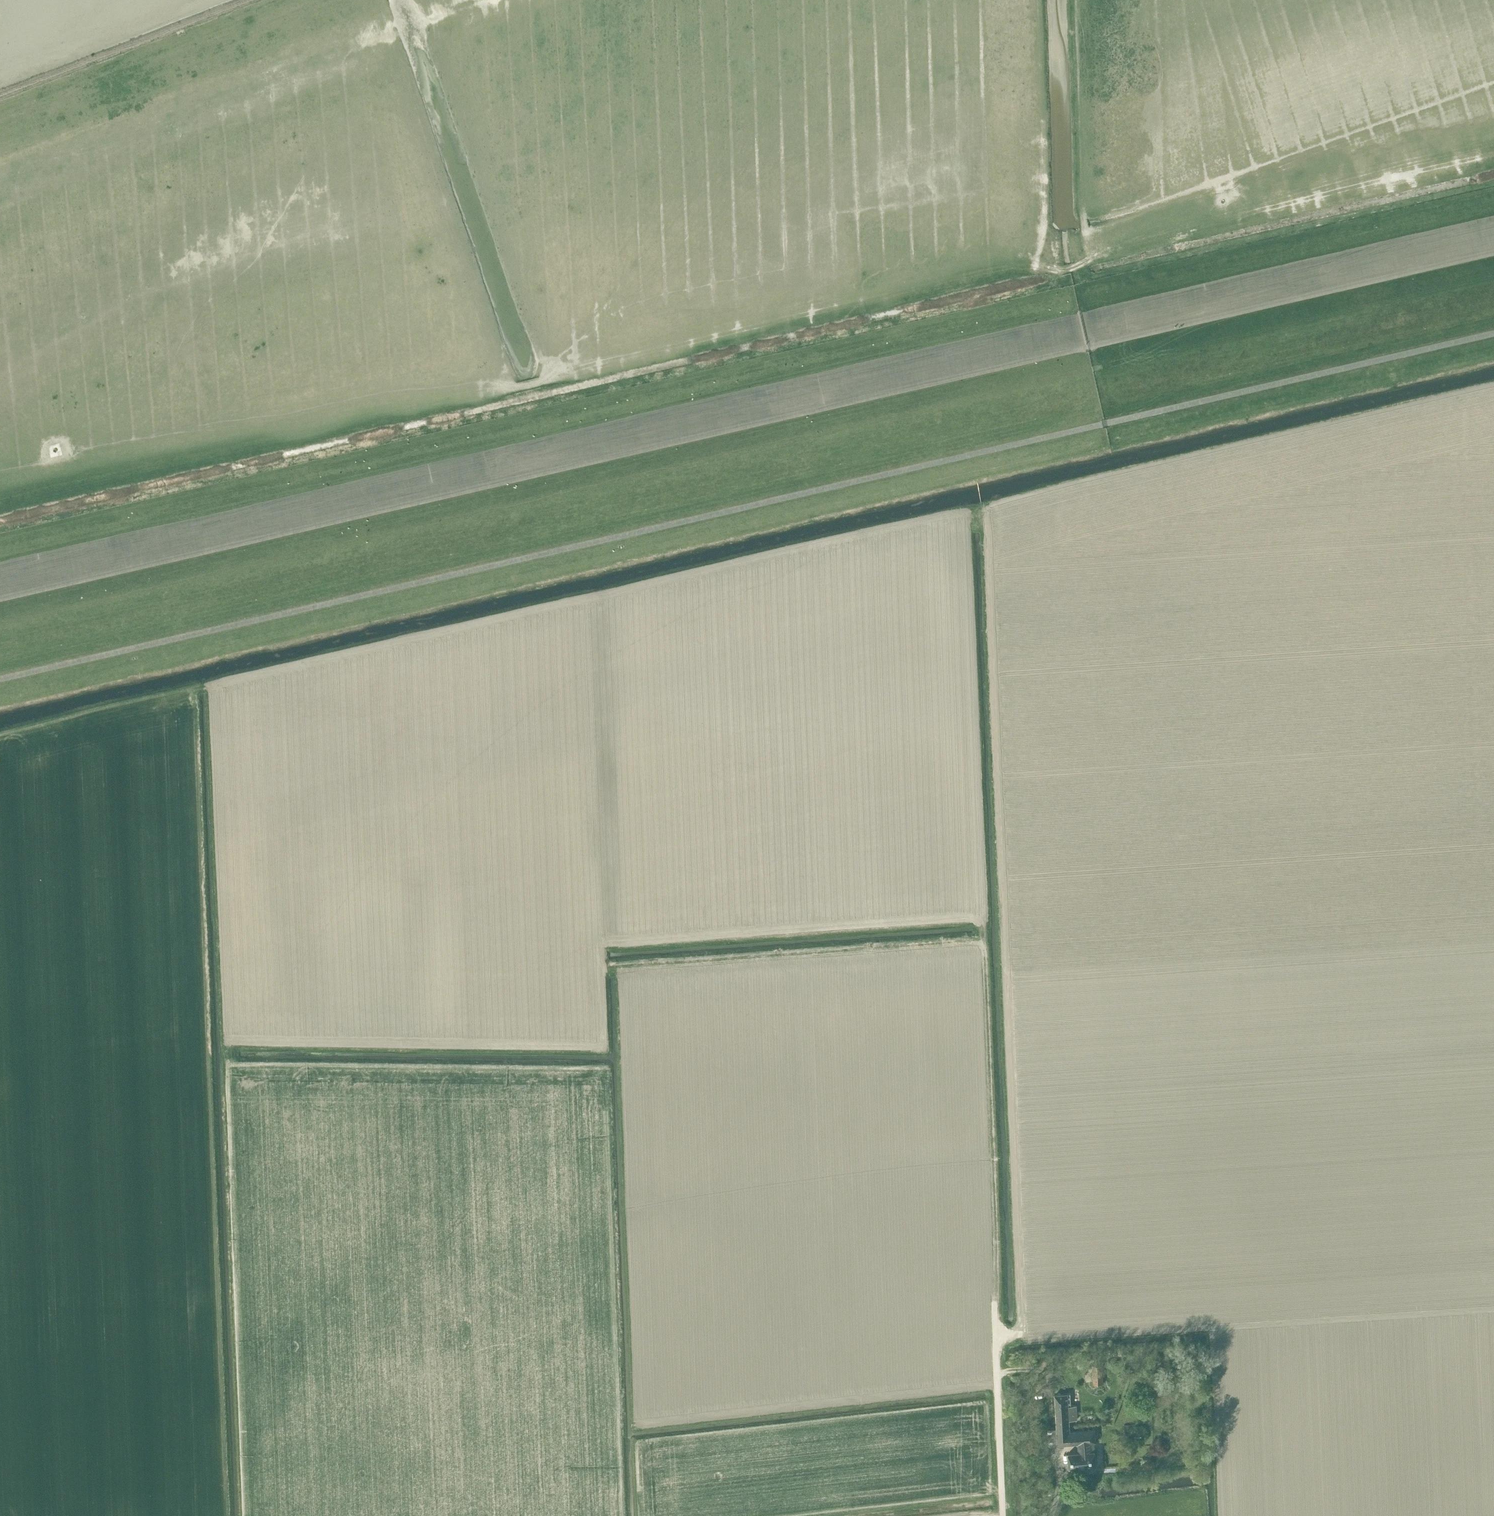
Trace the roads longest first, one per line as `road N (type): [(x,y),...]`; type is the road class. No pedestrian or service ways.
road 1 (unclassified): [(0,679),(1493,333)]

